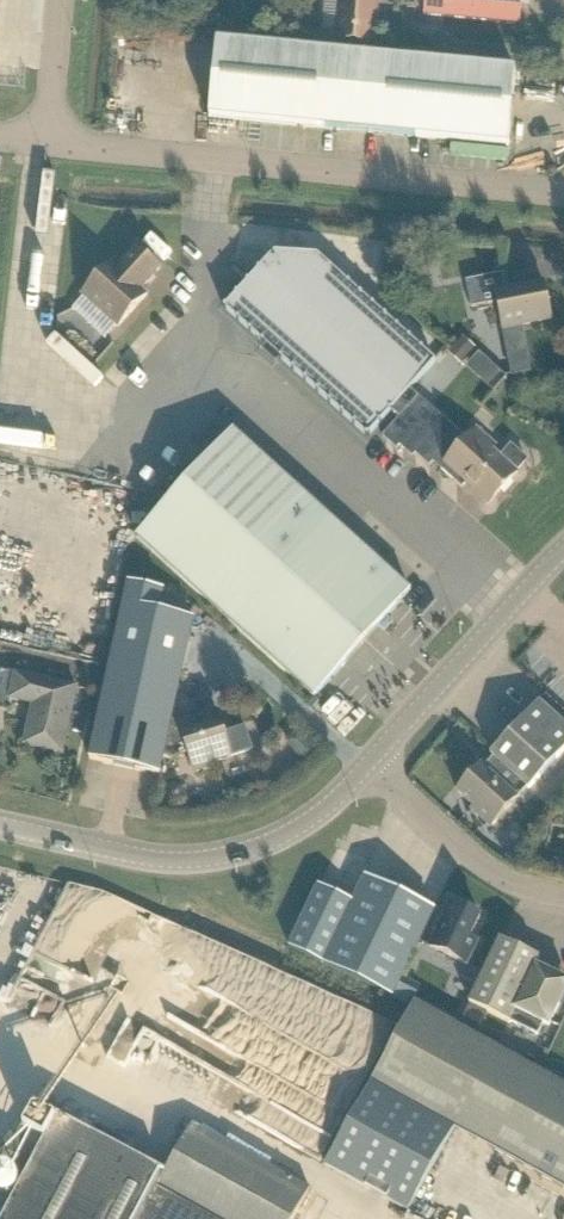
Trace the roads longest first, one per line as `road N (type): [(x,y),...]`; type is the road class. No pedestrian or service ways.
road 1 (unclassified): [(55,147),(563,194)]
road 2 (tertiary): [(368,765),(283,837),(213,858),(143,856),(0,826)]
road 3 (tertiary): [(563,554),(368,765)]
road 4 (residential): [(563,895),(485,870),(368,765)]
road 5 (unclassified): [(70,0),(55,147)]

